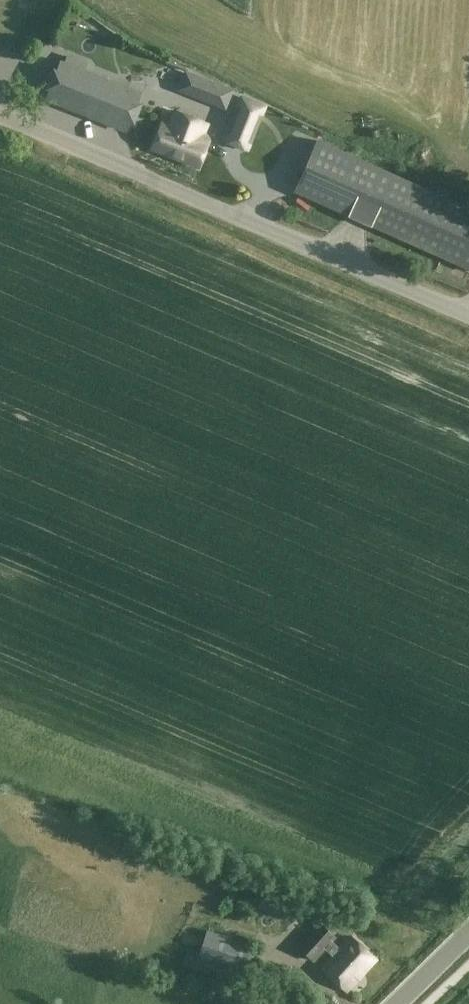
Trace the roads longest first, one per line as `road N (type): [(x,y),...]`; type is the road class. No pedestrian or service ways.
road 1 (unclassified): [(0,113),(468,311)]

